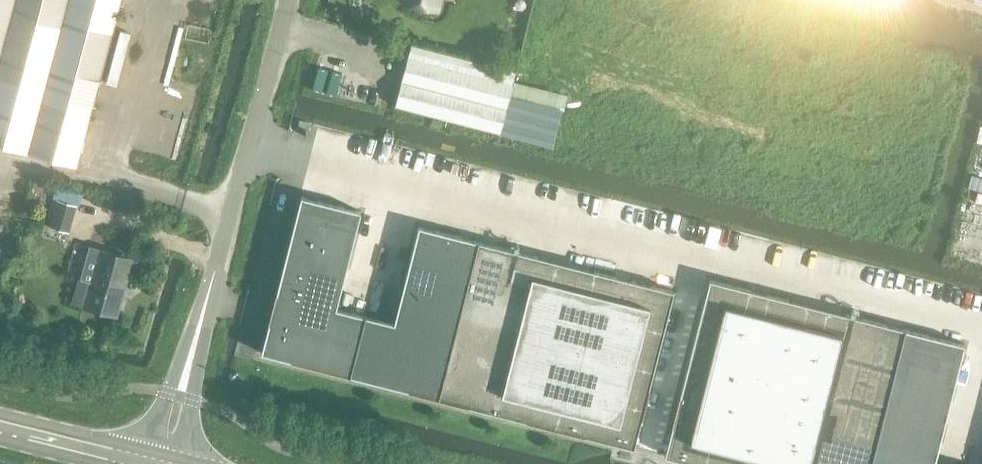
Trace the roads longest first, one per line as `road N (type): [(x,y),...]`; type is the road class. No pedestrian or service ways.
road 1 (unclassified): [(255,147),(981,326)]
road 2 (unclassified): [(180,394),(255,147)]
road 3 (primary): [(0,425),(152,463)]
road 4 (unclassified): [(255,147),(296,0)]

